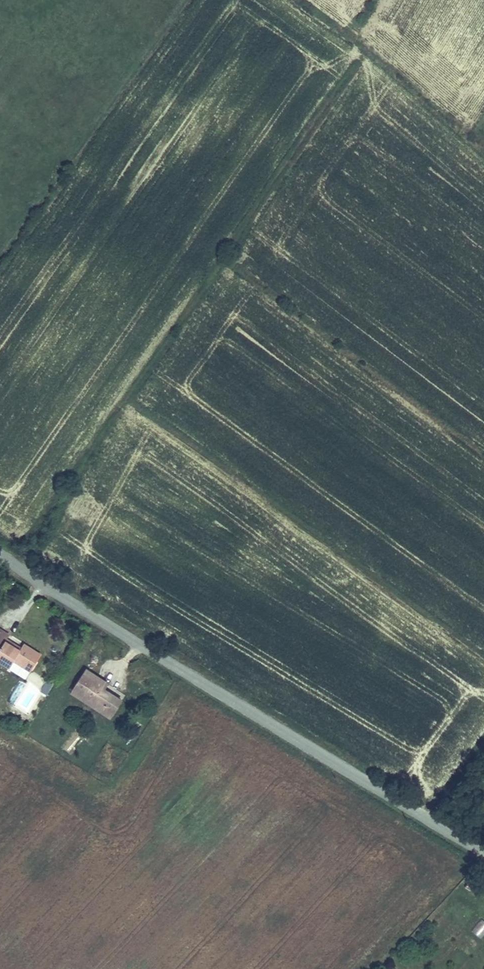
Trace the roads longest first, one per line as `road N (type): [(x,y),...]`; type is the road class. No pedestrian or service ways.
road 1 (tertiary): [(483,852),(0,555)]

